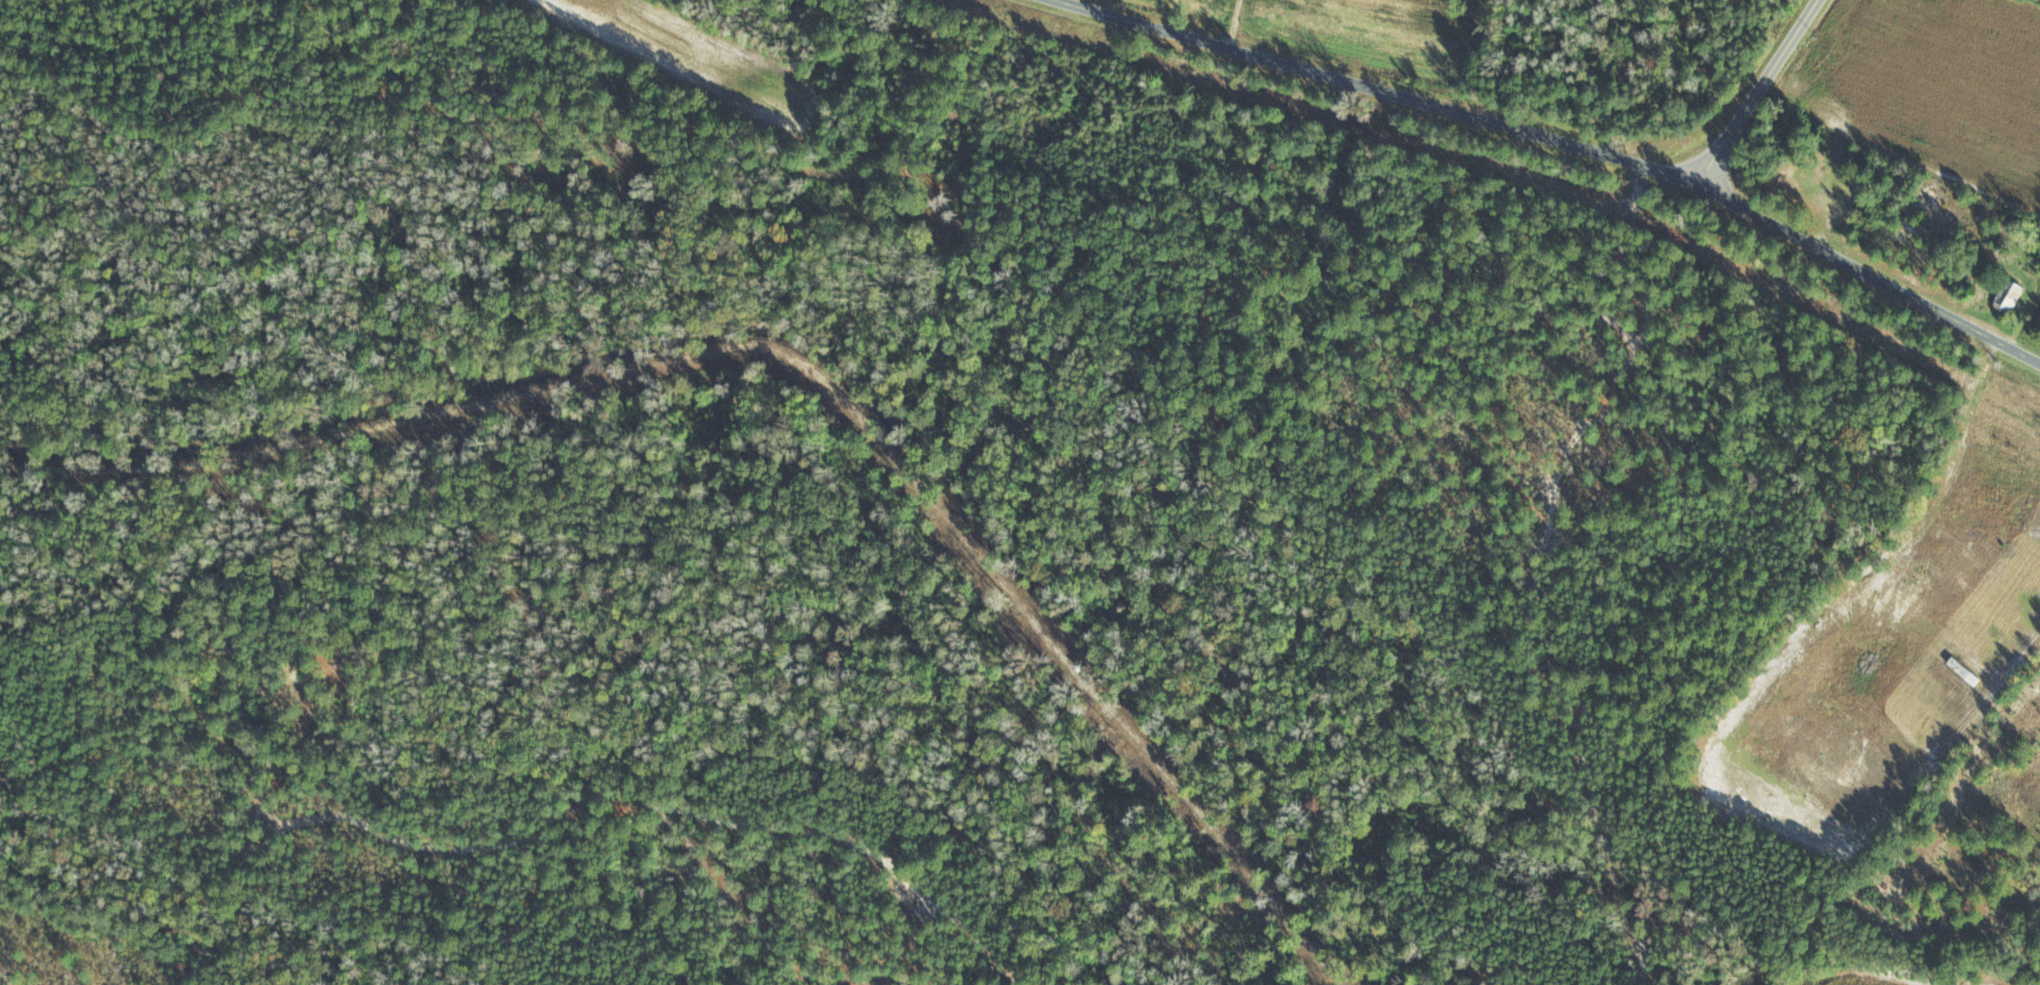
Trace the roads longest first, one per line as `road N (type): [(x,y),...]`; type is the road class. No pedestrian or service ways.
road 1 (residential): [(2039,371),(1705,190),(1458,122),(1081,0)]
road 2 (residential): [(1705,190),(1804,0)]

